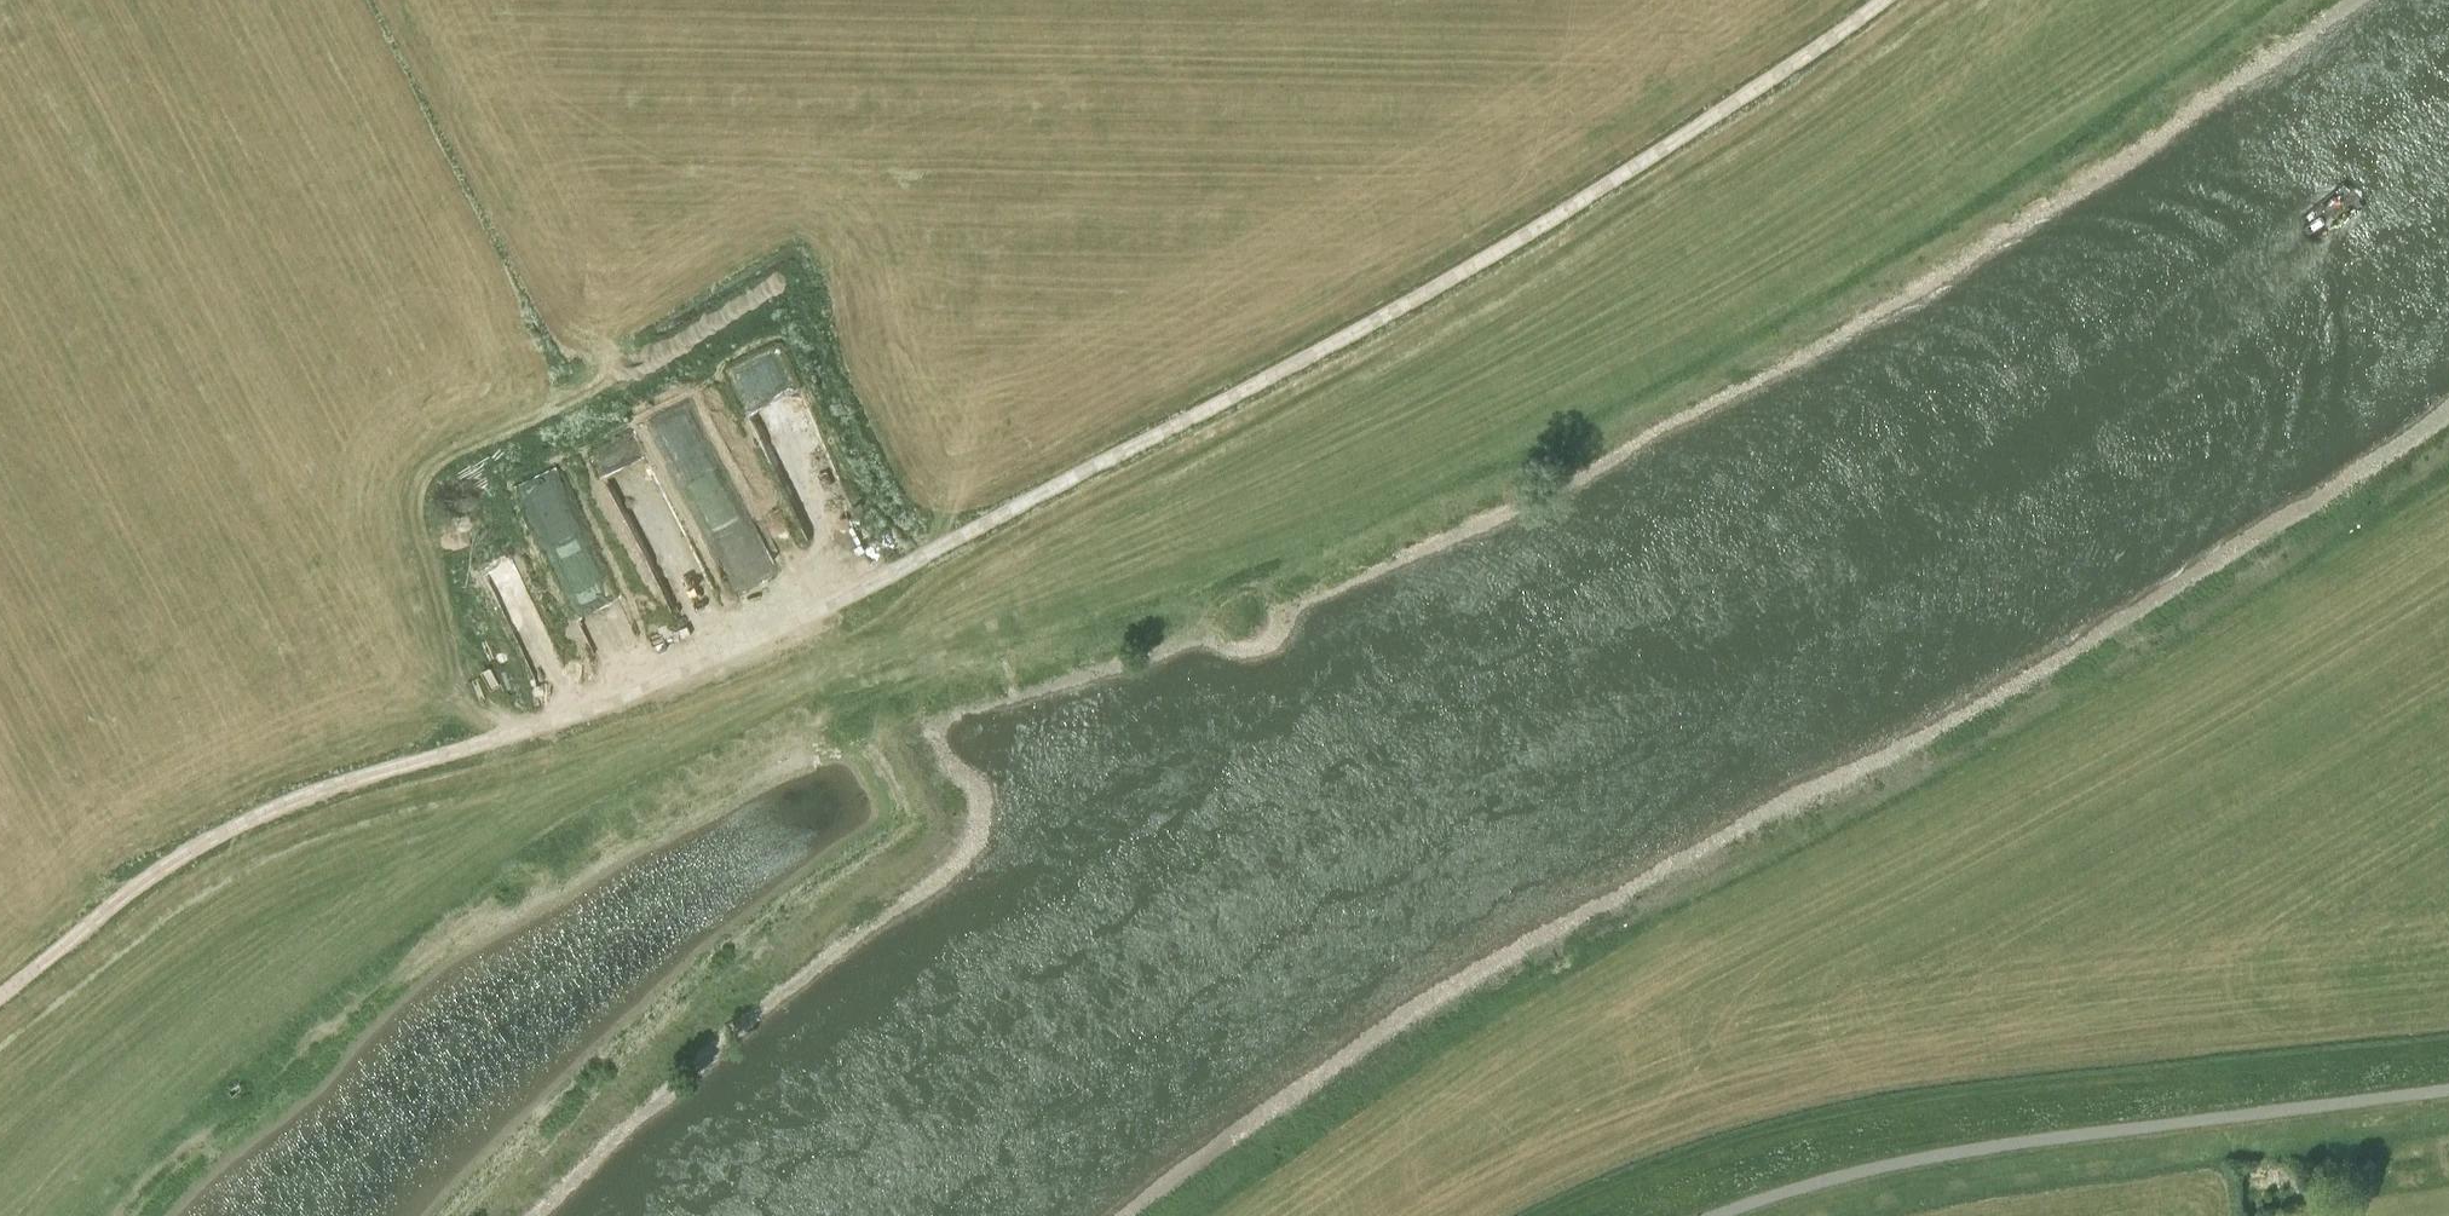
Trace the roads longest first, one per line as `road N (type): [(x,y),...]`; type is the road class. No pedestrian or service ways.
road 1 (track): [(0,995),(216,836),(353,780),(686,672),(1292,366),(1666,147),(1881,0)]

